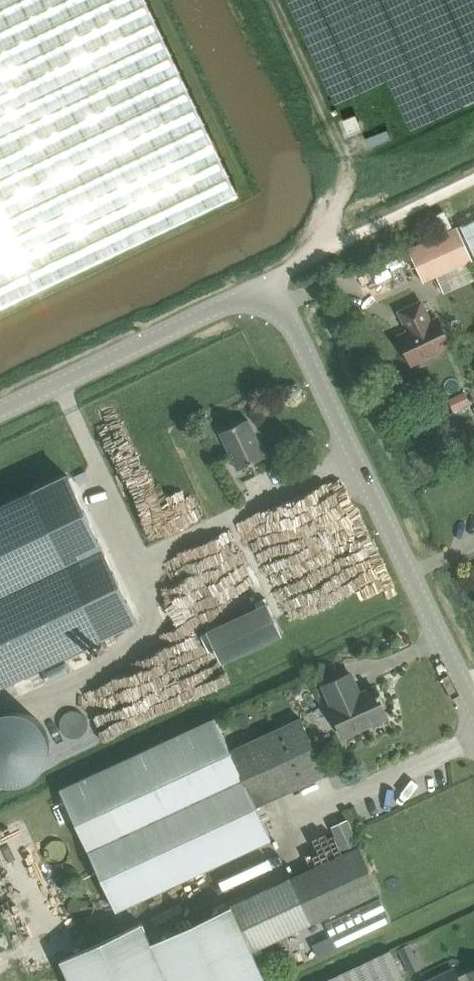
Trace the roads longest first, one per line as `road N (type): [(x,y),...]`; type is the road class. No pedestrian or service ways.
road 1 (unclassified): [(473,723),(270,284)]
road 2 (unclassified): [(0,412),(270,284)]

